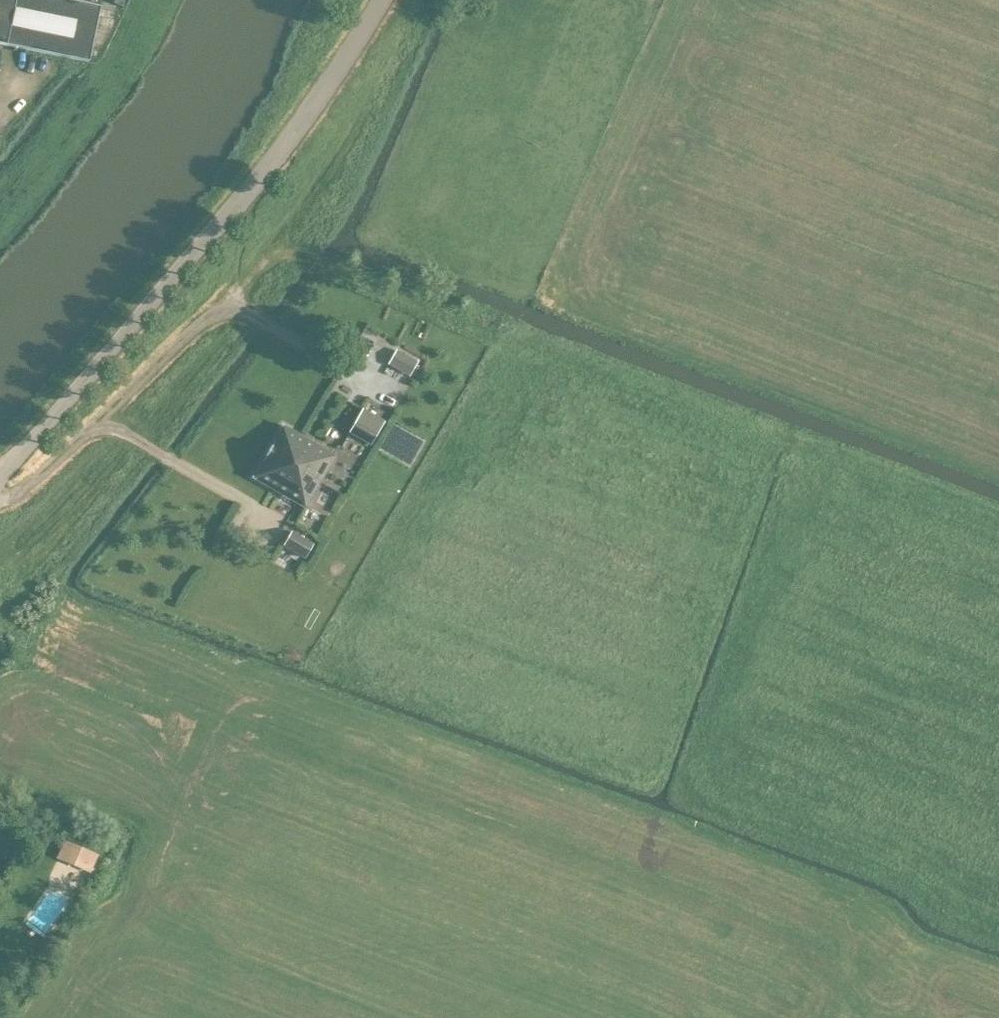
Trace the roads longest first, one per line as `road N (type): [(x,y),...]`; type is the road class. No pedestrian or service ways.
road 1 (track): [(498,340),(275,248),(89,429),(0,501)]
road 2 (unclassified): [(0,477),(280,150),(382,0)]
road 3 (track): [(128,684),(0,617)]

